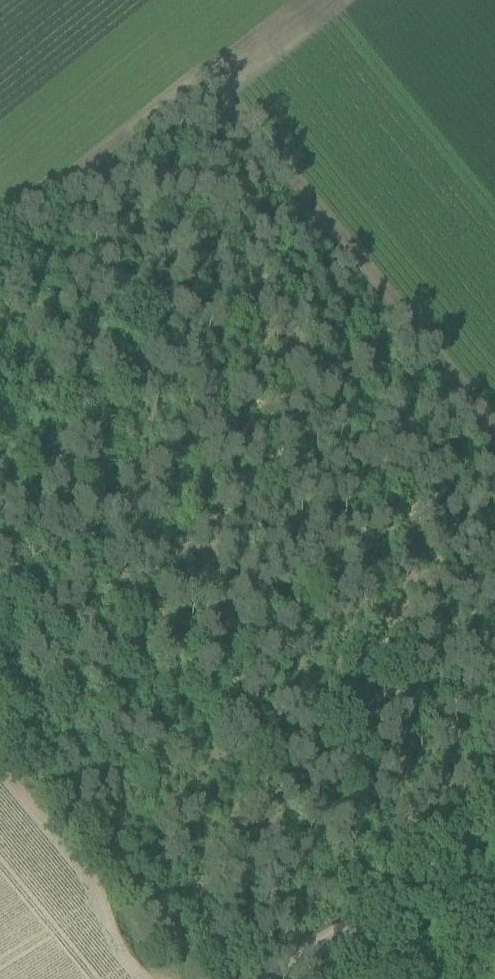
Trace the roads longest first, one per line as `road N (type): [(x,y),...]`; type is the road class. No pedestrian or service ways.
road 1 (track): [(211,77),(494,437)]
road 2 (track): [(494,825),(255,978)]

